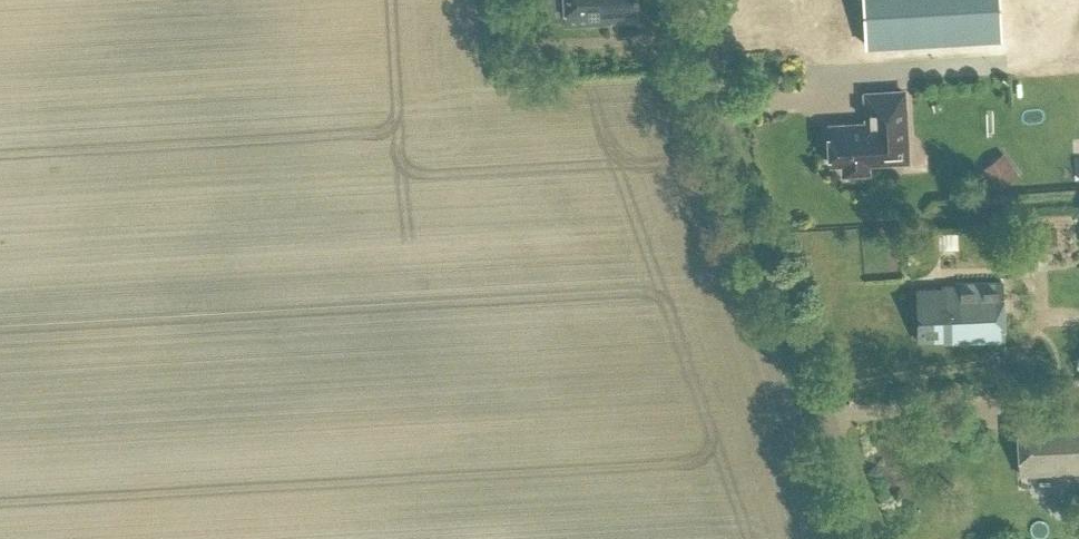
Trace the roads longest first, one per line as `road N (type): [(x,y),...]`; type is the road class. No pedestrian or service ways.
road 1 (unclassified): [(872,538),(683,0)]

